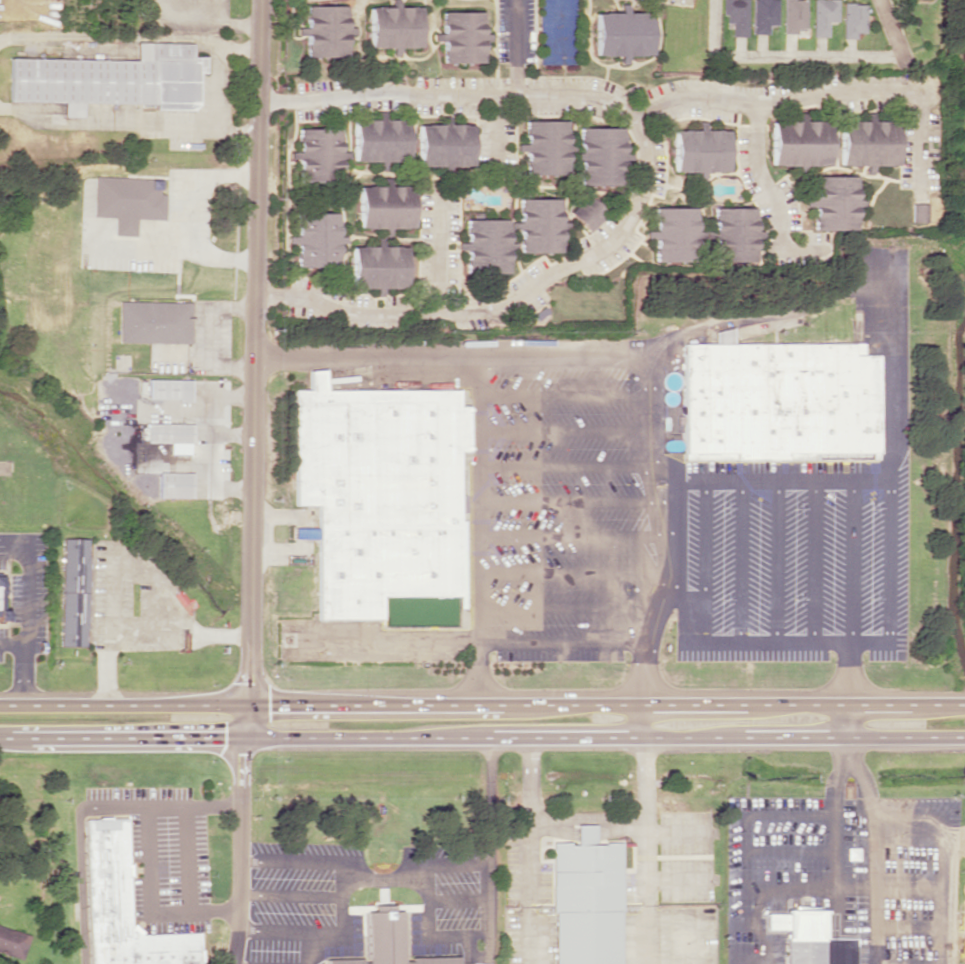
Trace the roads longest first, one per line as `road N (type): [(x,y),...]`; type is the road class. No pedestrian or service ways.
road 1 (primary): [(0,738),(964,735)]
road 2 (primary): [(944,705),(0,704)]
road 3 (residential): [(258,102),(389,91),(596,98),(633,115),(648,164),(633,215),(606,247),(481,313),(352,312),(299,296),(255,295)]
road 4 (tertiary): [(243,737),(259,0)]
road 5 (residential): [(633,115),(676,97),(765,103),(918,88),(918,195)]
road 6 (residential): [(233,963),(243,737)]
road 7 (residential): [(830,251),(780,251),(781,224),(755,151),(754,103)]
road 8 (residential): [(437,182),(435,313)]

